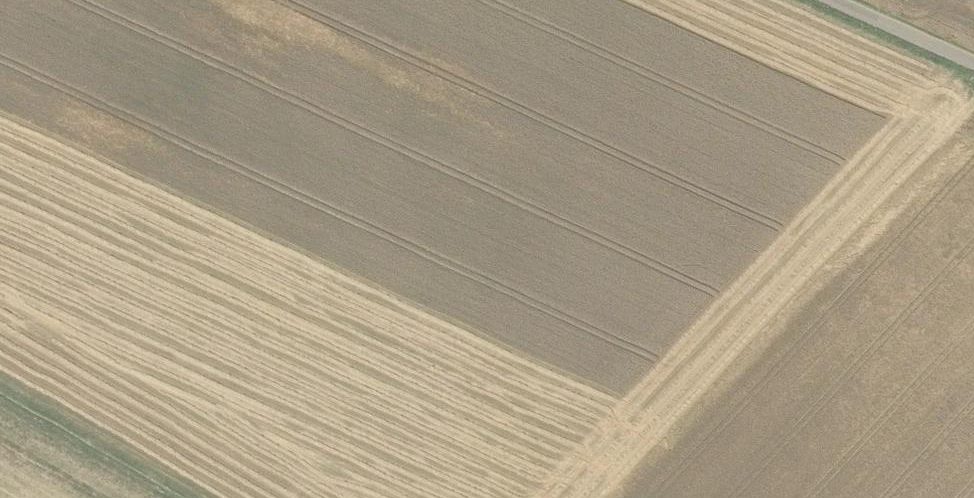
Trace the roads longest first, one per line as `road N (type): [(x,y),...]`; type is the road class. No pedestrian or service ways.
road 1 (track): [(0,345),(258,497)]

